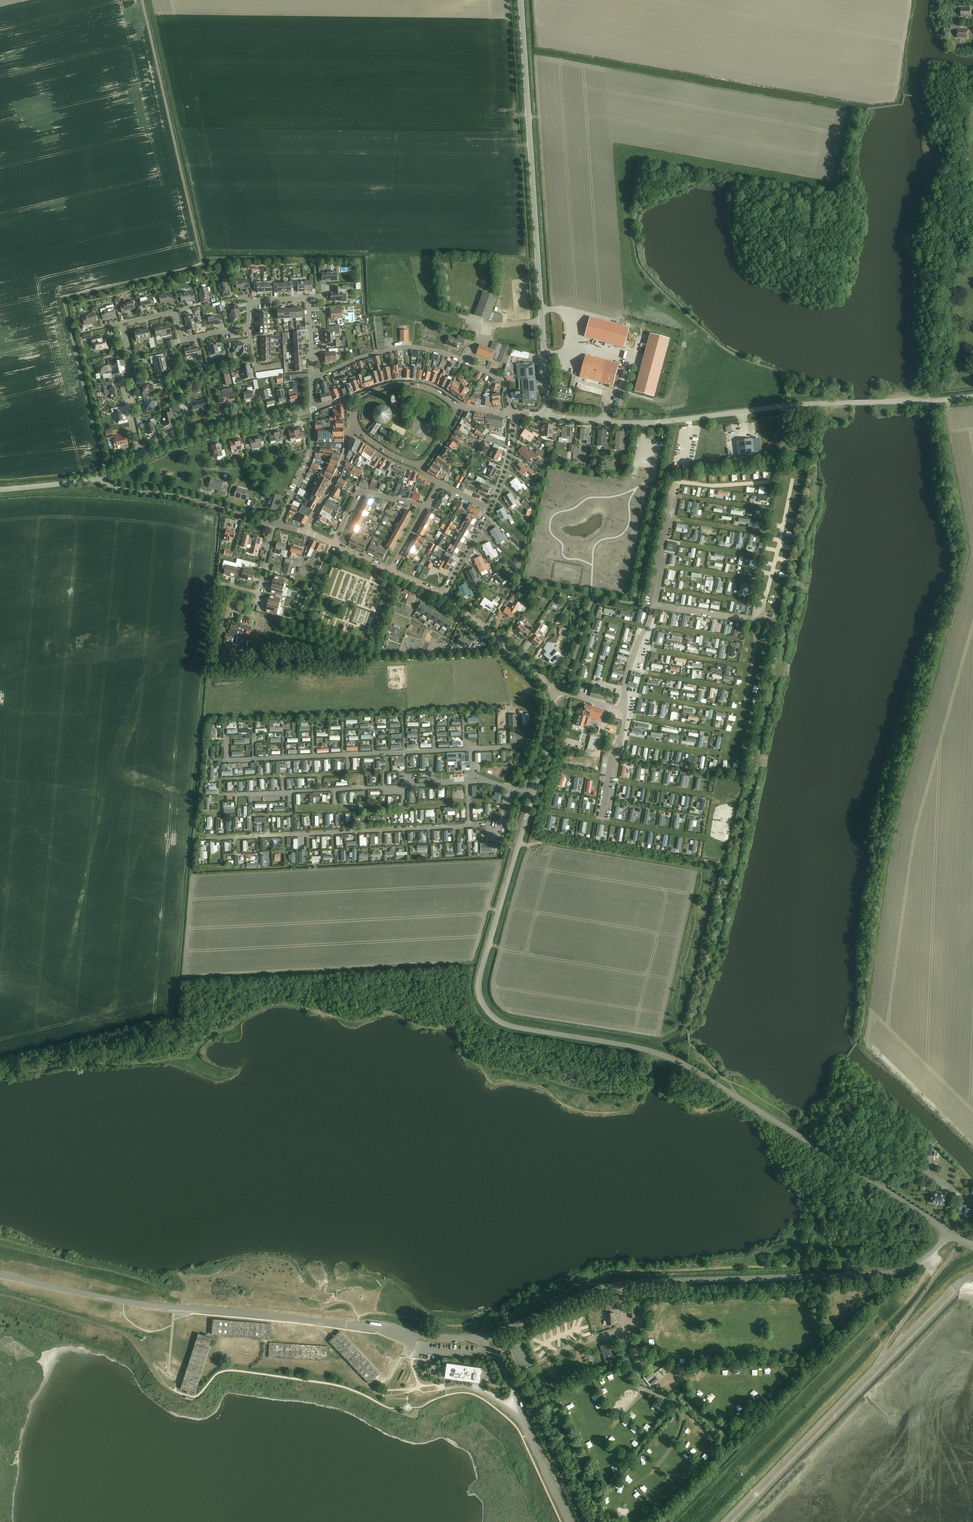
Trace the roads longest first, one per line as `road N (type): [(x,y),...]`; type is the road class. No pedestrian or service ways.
road 1 (unclassified): [(952,1235),(680,1062),(516,1027),(489,1013),(480,978),(526,819)]
road 2 (unclassified): [(407,1335),(484,1336),(618,1283),(892,1273),(952,1235)]
road 3 (track): [(730,872),(802,531),(815,508),(812,457),(825,403)]
road 4 (tertiary): [(547,416),(643,423),(972,396)]
road 5 (tertiary): [(547,416),(521,0)]
road 6 (unclassified): [(407,1335),(157,1306),(0,1275)]
road 7 (residential): [(217,838),(465,827),(467,783)]
road 8 (residential): [(223,761),(472,749)]
road 9 (residential): [(512,414),(501,379),(420,349),(366,356),(312,379)]
road 10 (residential): [(238,795),(467,783)]
road 11 (track): [(518,843),(730,872)]
road 12 (residential): [(275,525),(98,480)]
road 13 (residential): [(140,455),(313,410)]
road 14 (track): [(688,1027),(730,872)]
road 15 (residential): [(553,695),(445,595)]
road 16 (residential): [(140,455),(123,385),(133,377),(122,324)]
road 17 (residential): [(654,604),(673,484),(687,481)]
road 18 (residential): [(312,379),(308,301),(261,300)]
road 19 (residential): [(334,543),(361,492),(426,508)]
road 20 (residential): [(280,525),(309,463),(313,410)]

